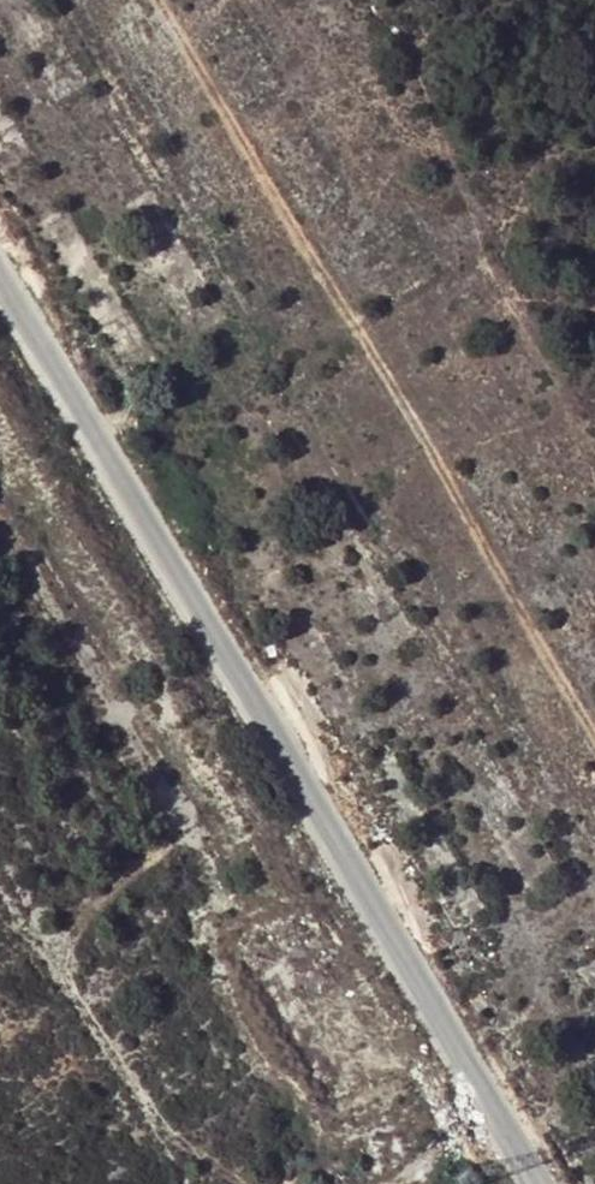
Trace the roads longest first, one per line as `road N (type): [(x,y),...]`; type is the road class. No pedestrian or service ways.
road 1 (unclassified): [(518,1152),(0,285)]
road 2 (track): [(594,736),(158,0)]

